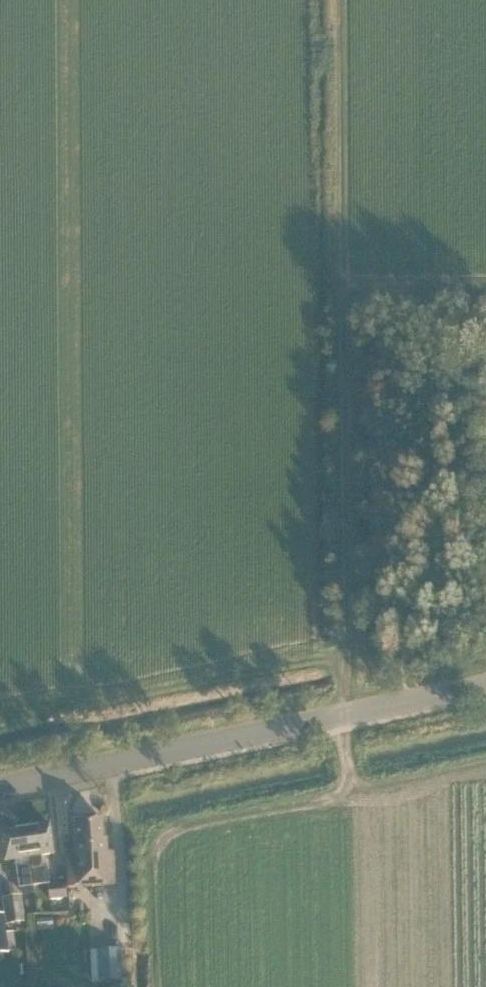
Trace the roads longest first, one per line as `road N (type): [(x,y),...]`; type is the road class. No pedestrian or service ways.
road 1 (track): [(347,715),(343,0)]
road 2 (tertiary): [(254,736),(0,796)]
road 3 (tertiary): [(254,736),(485,686)]

